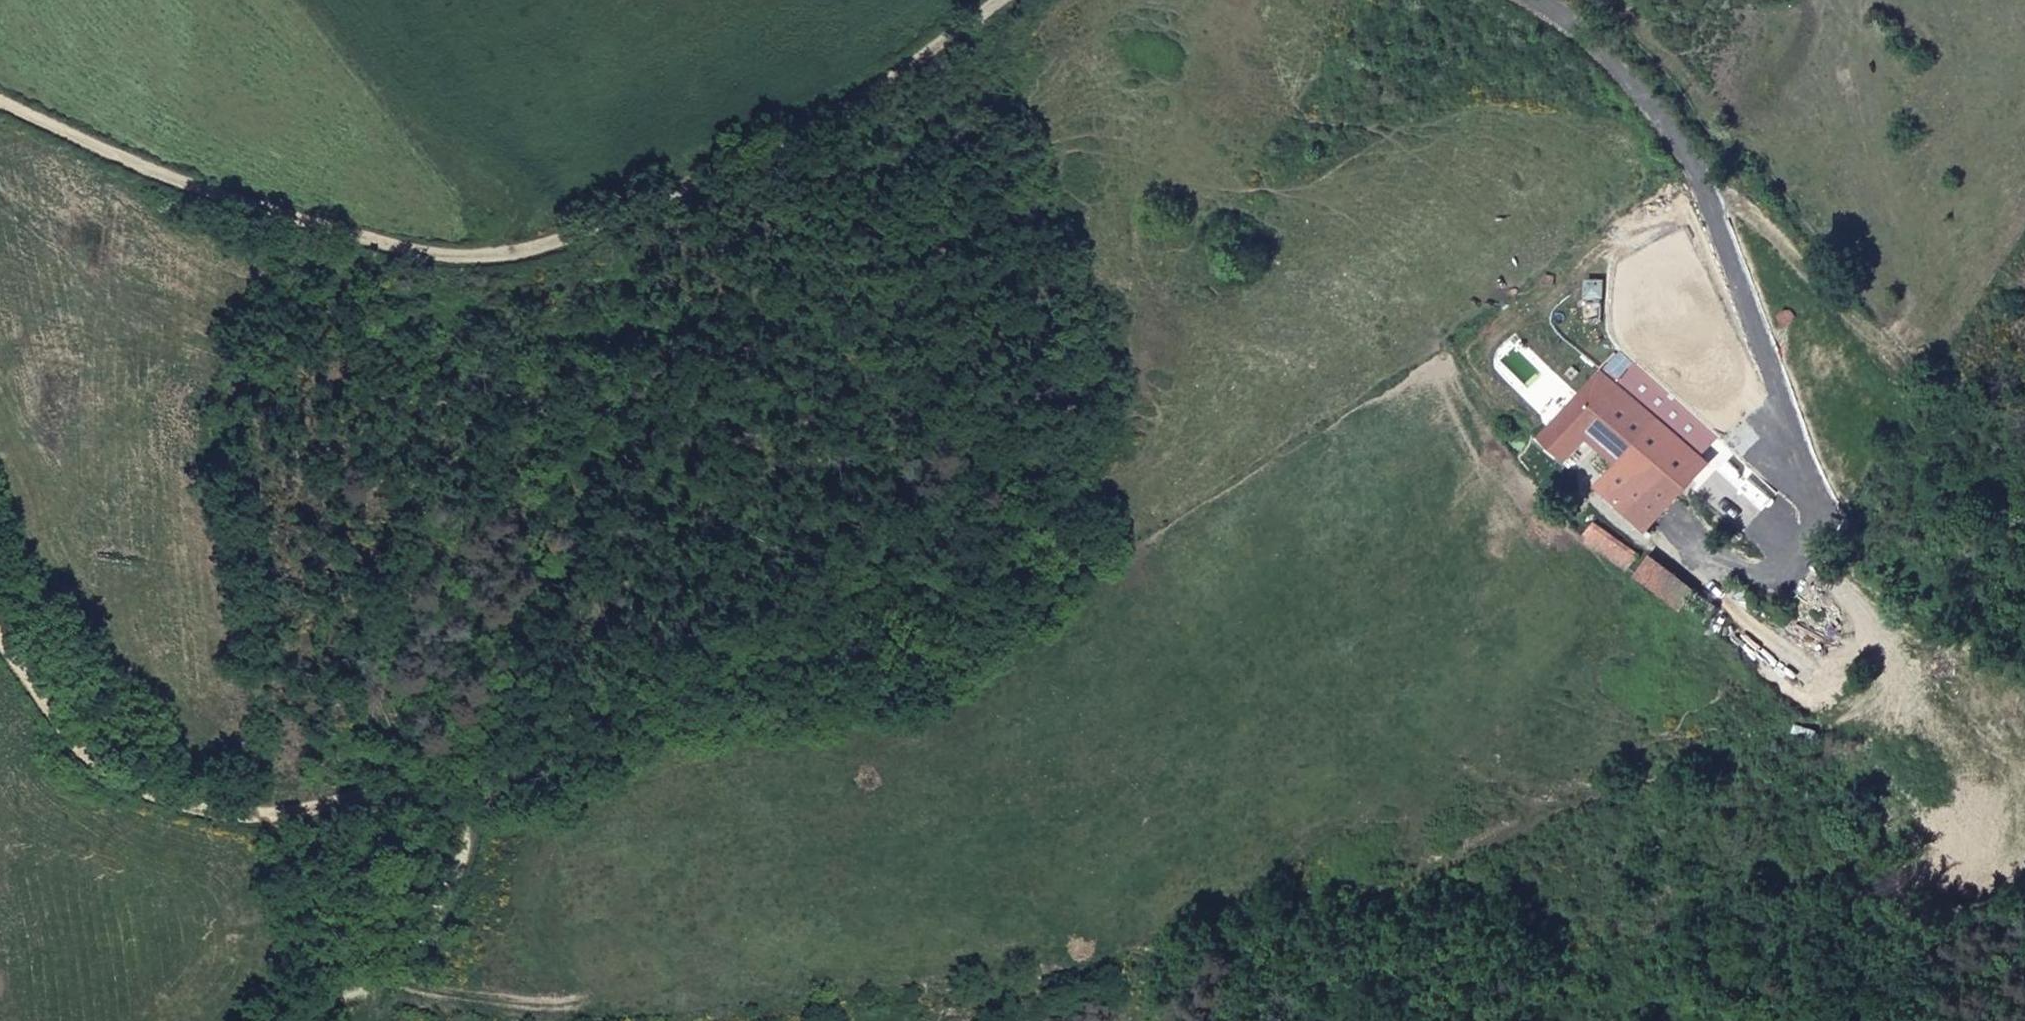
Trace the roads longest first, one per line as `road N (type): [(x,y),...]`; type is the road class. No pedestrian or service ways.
road 1 (unclassified): [(1719,496),(1789,546),(1804,518),(1758,406),(1721,239),(1694,168),(1627,80),(1580,31),(1535,0)]

